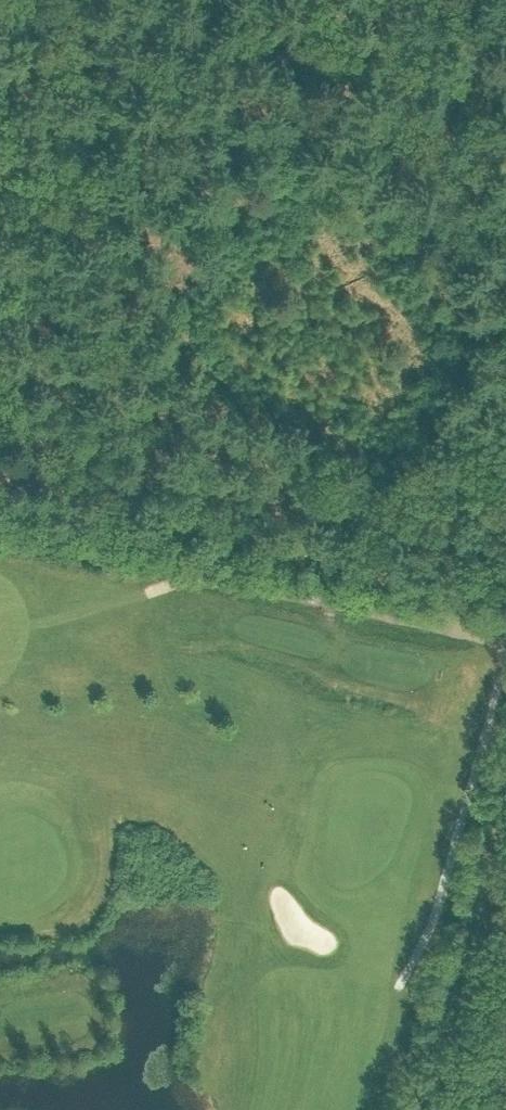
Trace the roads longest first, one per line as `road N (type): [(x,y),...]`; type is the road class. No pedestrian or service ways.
road 1 (track): [(0,545),(505,637)]
road 2 (track): [(505,672),(437,911),(401,976)]
road 3 (track): [(505,848),(447,1109)]

